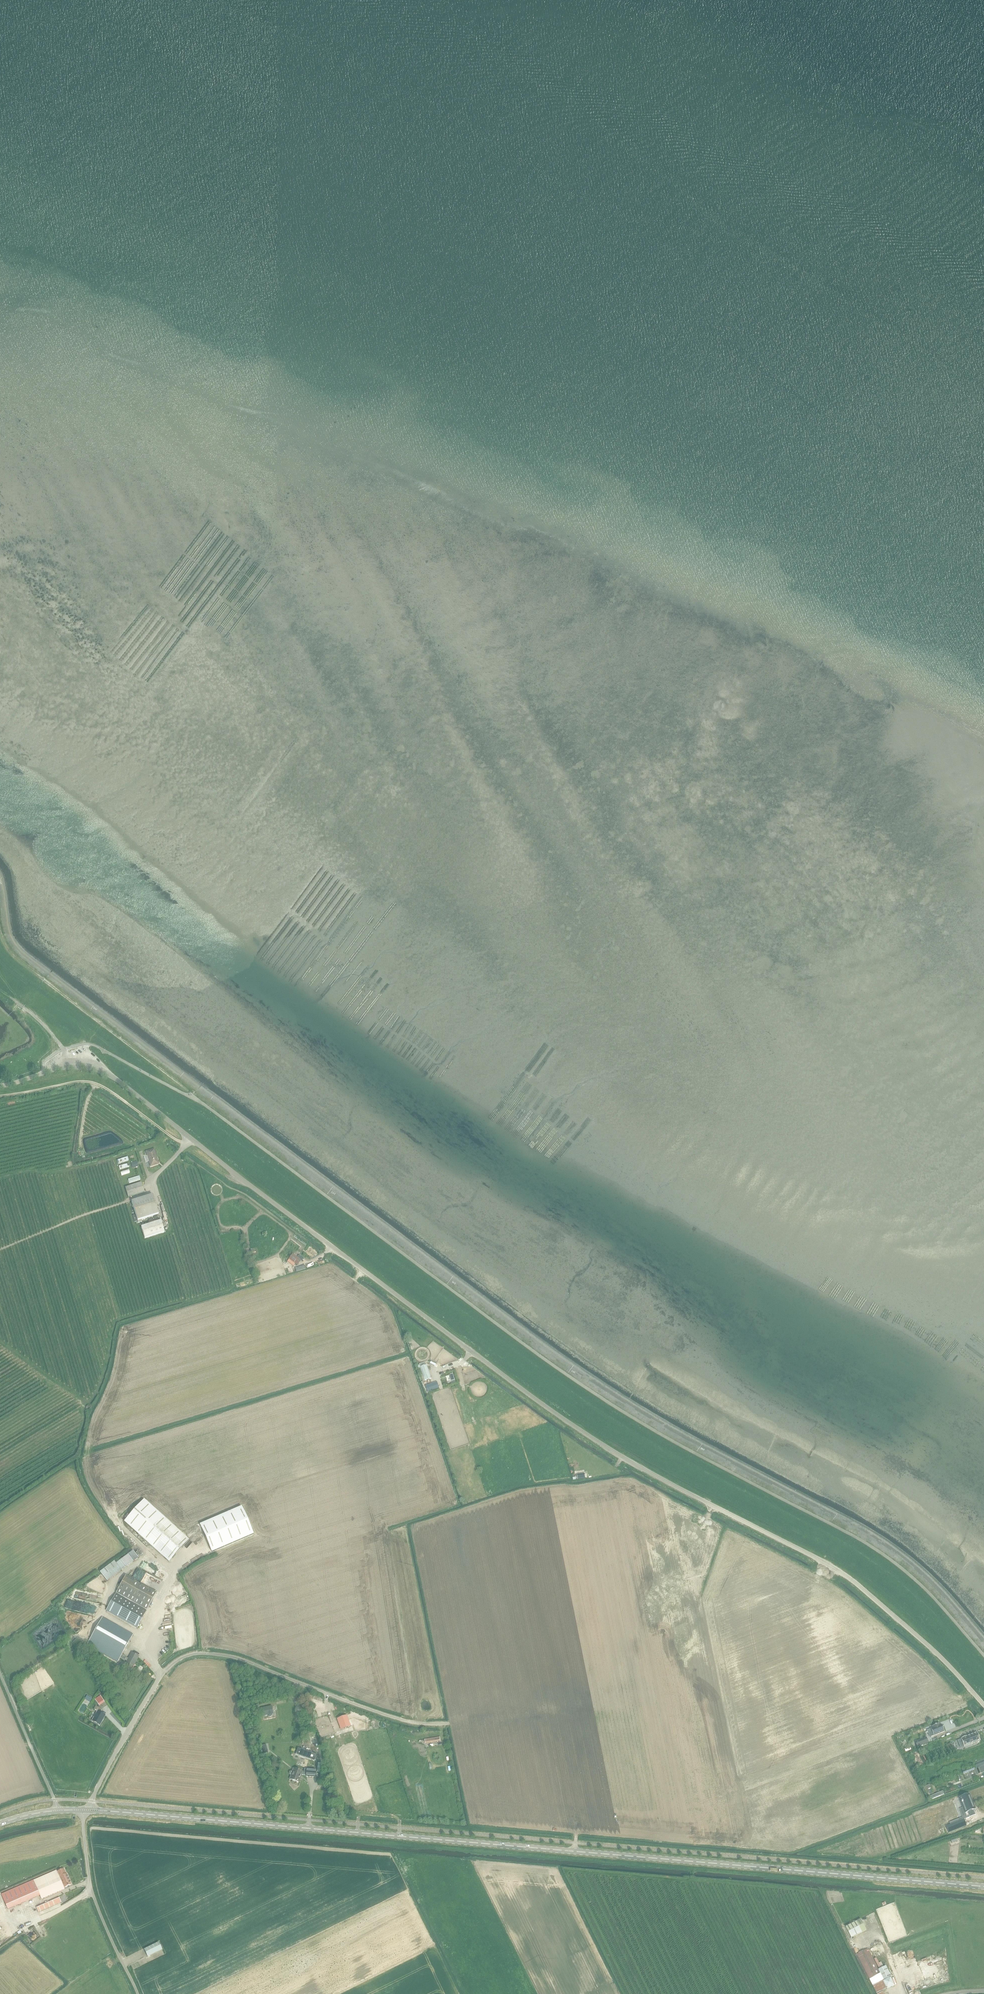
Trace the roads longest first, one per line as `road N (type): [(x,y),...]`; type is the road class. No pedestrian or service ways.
road 1 (unclassified): [(983,1706),(846,1575),(556,1411),(115,1076),(75,1065),(0,1086)]
road 2 (secondary): [(983,1887),(89,1811)]
road 3 (unclassified): [(89,1811),(154,1687),(191,1655),(239,1659),(415,1723),(525,1715)]
road 4 (track): [(249,1185),(95,1084),(0,1095)]
road 5 (track): [(0,942),(195,1100)]
road 6 (unclassified): [(137,1993),(91,1887),(89,1811)]
road 7 (track): [(153,1193),(0,1250)]
road 8 (unclassified): [(58,1811),(0,1671)]

